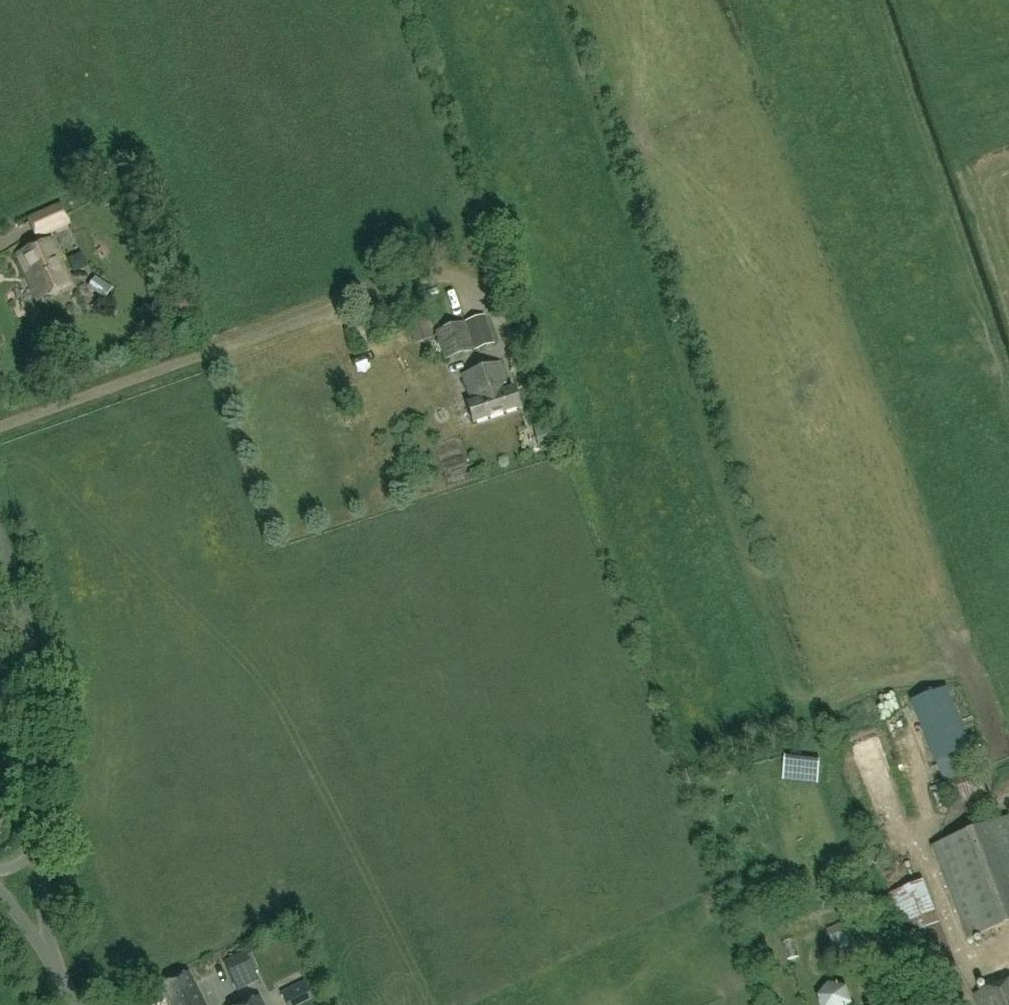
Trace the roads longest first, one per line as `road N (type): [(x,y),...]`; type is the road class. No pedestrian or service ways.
road 1 (unclassified): [(0,430),(391,300)]
road 2 (unclassified): [(41,840),(27,641),(0,543)]

